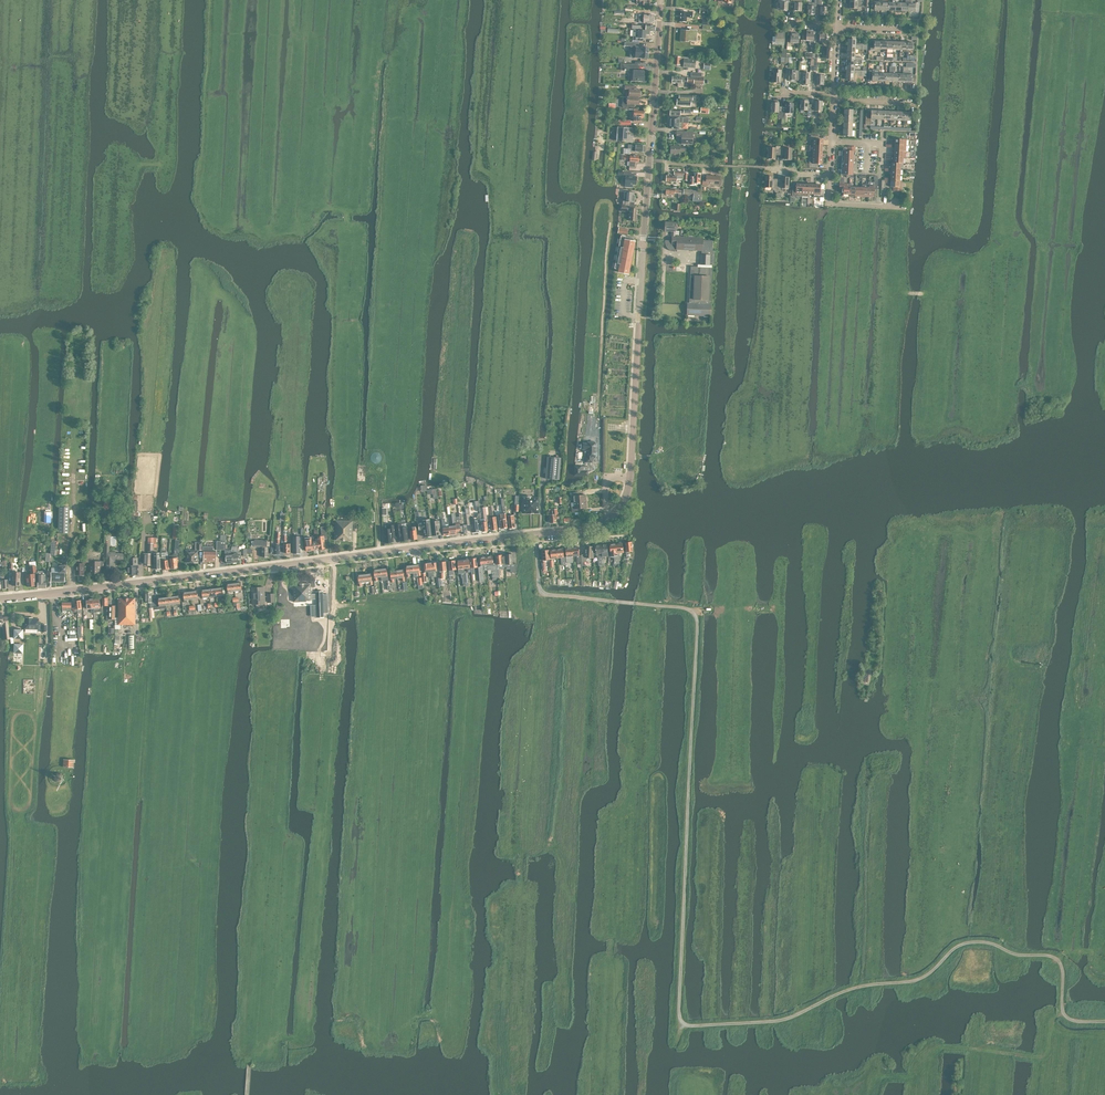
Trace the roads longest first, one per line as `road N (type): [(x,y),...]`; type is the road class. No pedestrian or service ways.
road 1 (track): [(535,534),(545,595),(696,615),(679,1018),(686,1026),(785,1019),(865,985),(926,977),(957,947),(989,943),(1017,955),(1052,956),(1061,963),(1063,1013),(1104,1022)]
road 2 (tertiary): [(0,598),(607,521),(630,479),(649,160)]
road 3 (track): [(78,385),(73,591)]
road 4 (tertiary): [(649,160),(660,0)]

